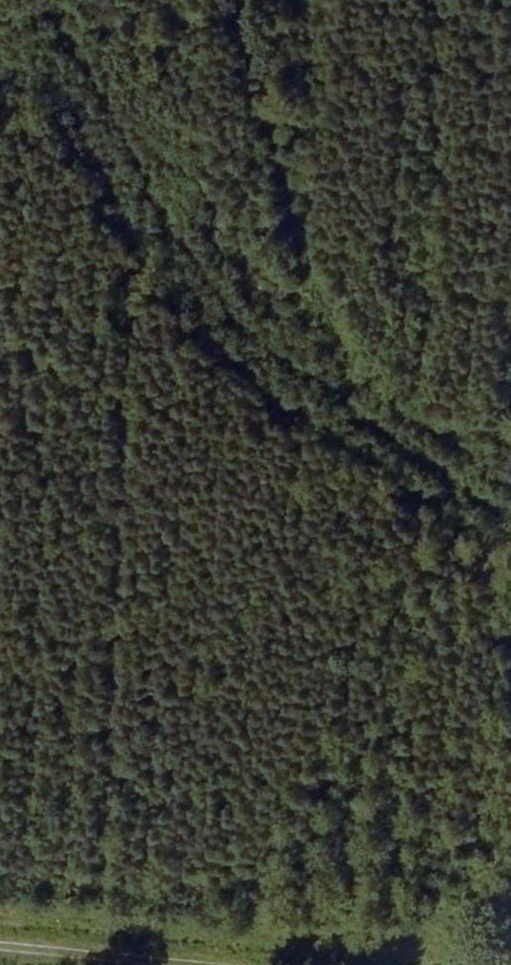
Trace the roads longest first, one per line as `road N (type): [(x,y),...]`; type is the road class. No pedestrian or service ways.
road 1 (track): [(510,509),(355,413),(235,321),(53,15)]
road 2 (track): [(176,964),(0,948)]

